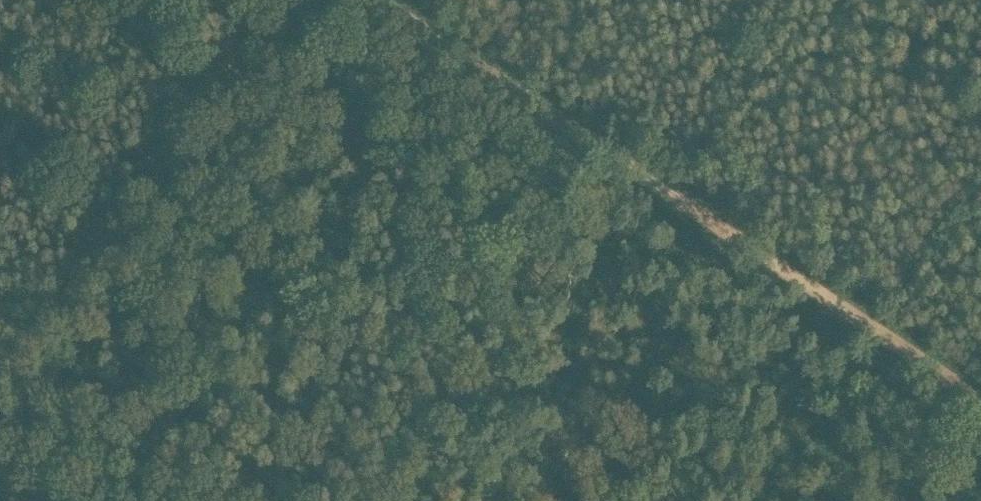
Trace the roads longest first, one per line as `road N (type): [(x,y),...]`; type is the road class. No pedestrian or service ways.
road 1 (track): [(980,398),(382,0)]

